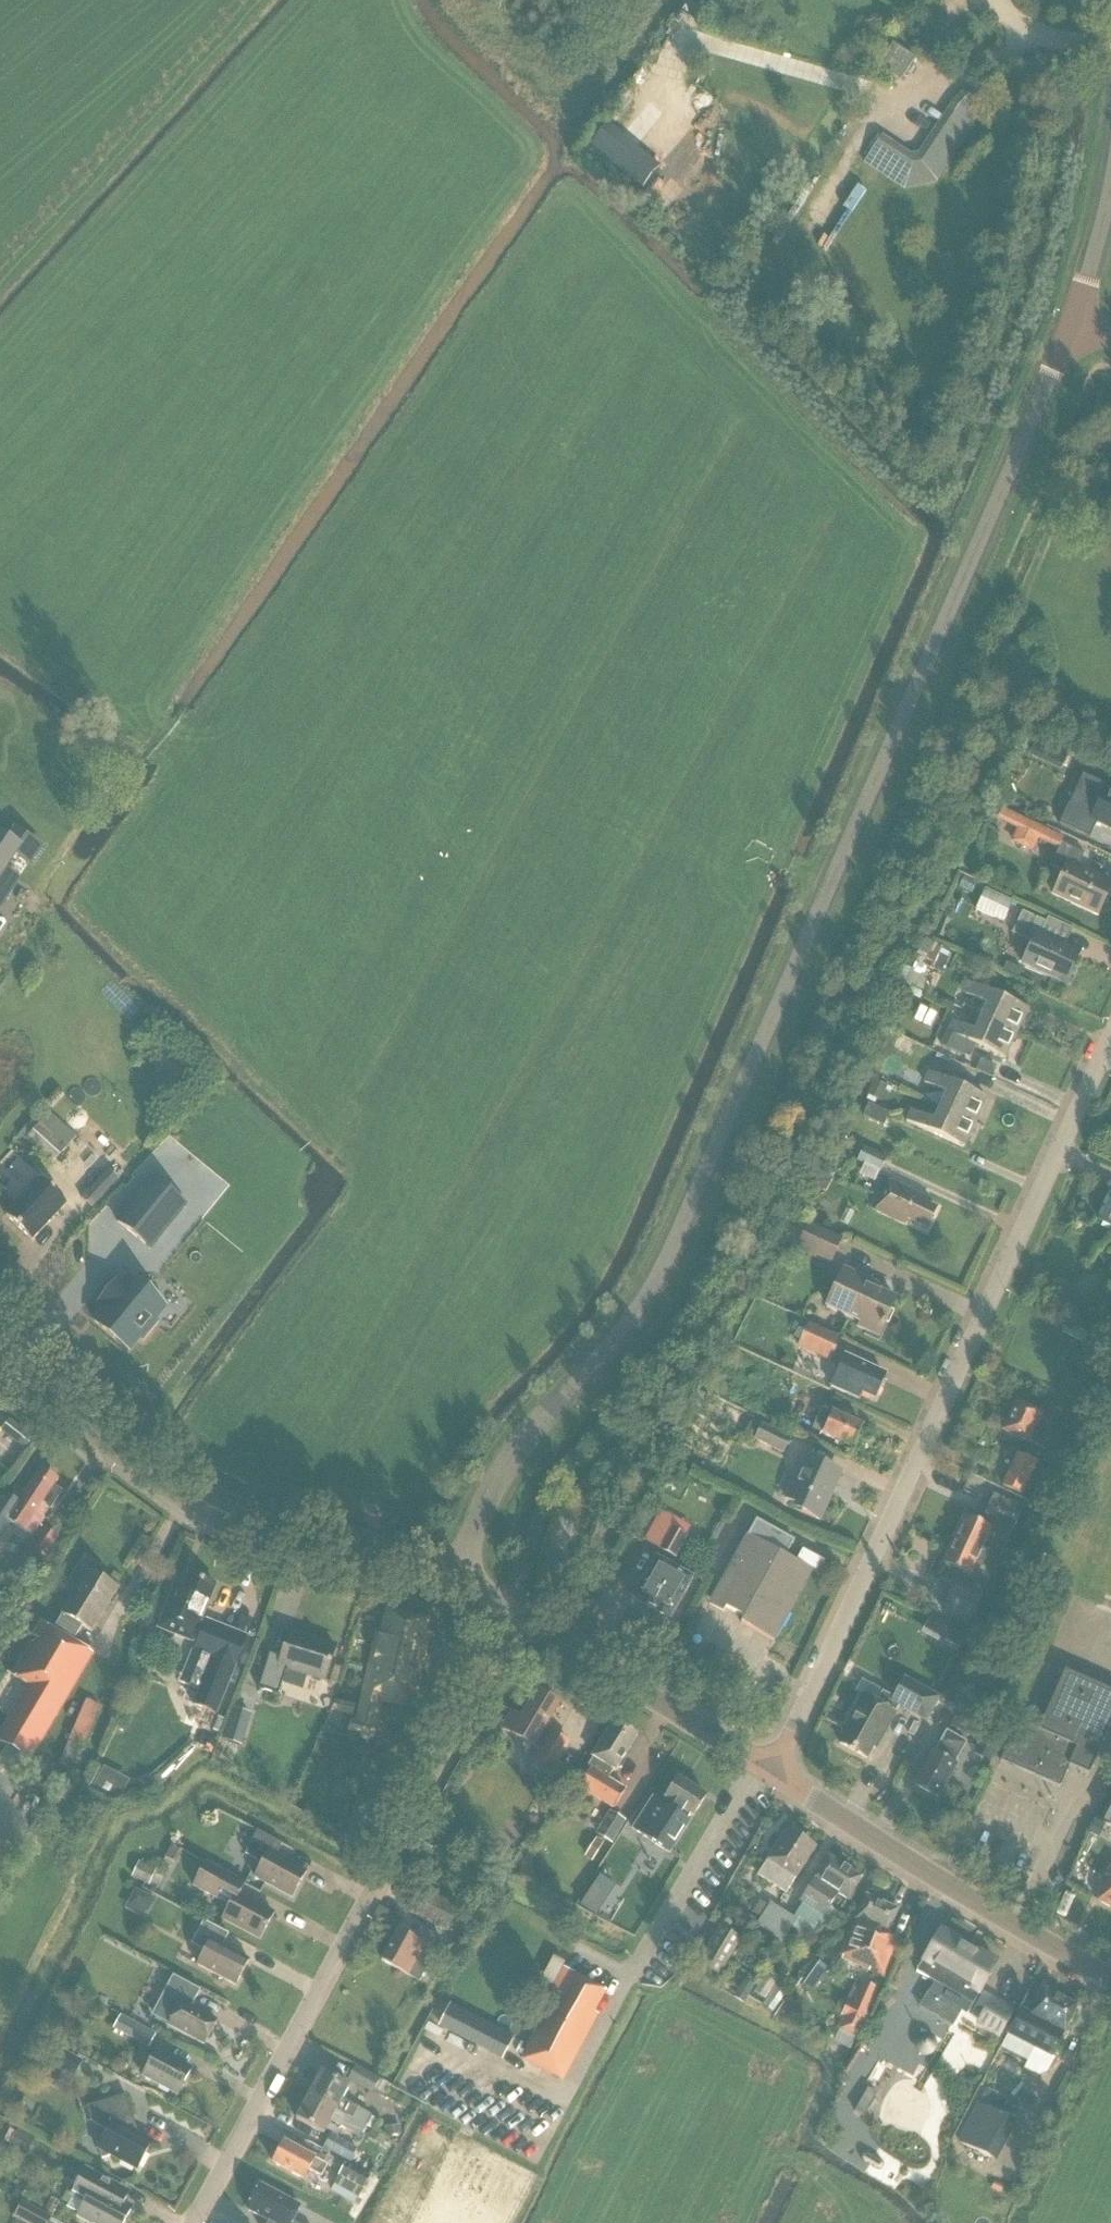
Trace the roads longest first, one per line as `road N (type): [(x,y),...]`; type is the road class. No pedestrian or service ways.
road 1 (tertiary): [(459,1581),(501,1478),(655,1284),(1077,320)]
road 2 (unclassified): [(773,1772),(1110,1035)]
road 3 (unclassified): [(195,2222),(516,1612)]
road 4 (tertiary): [(0,1340),(40,1390),(195,1509),(236,1530),(459,1581)]
road 5 (tertiary): [(1110,1977),(773,1772)]
road 6 (tertiary): [(773,1772),(516,1612)]
road 7 (tertiary): [(1077,320),(1110,200)]

